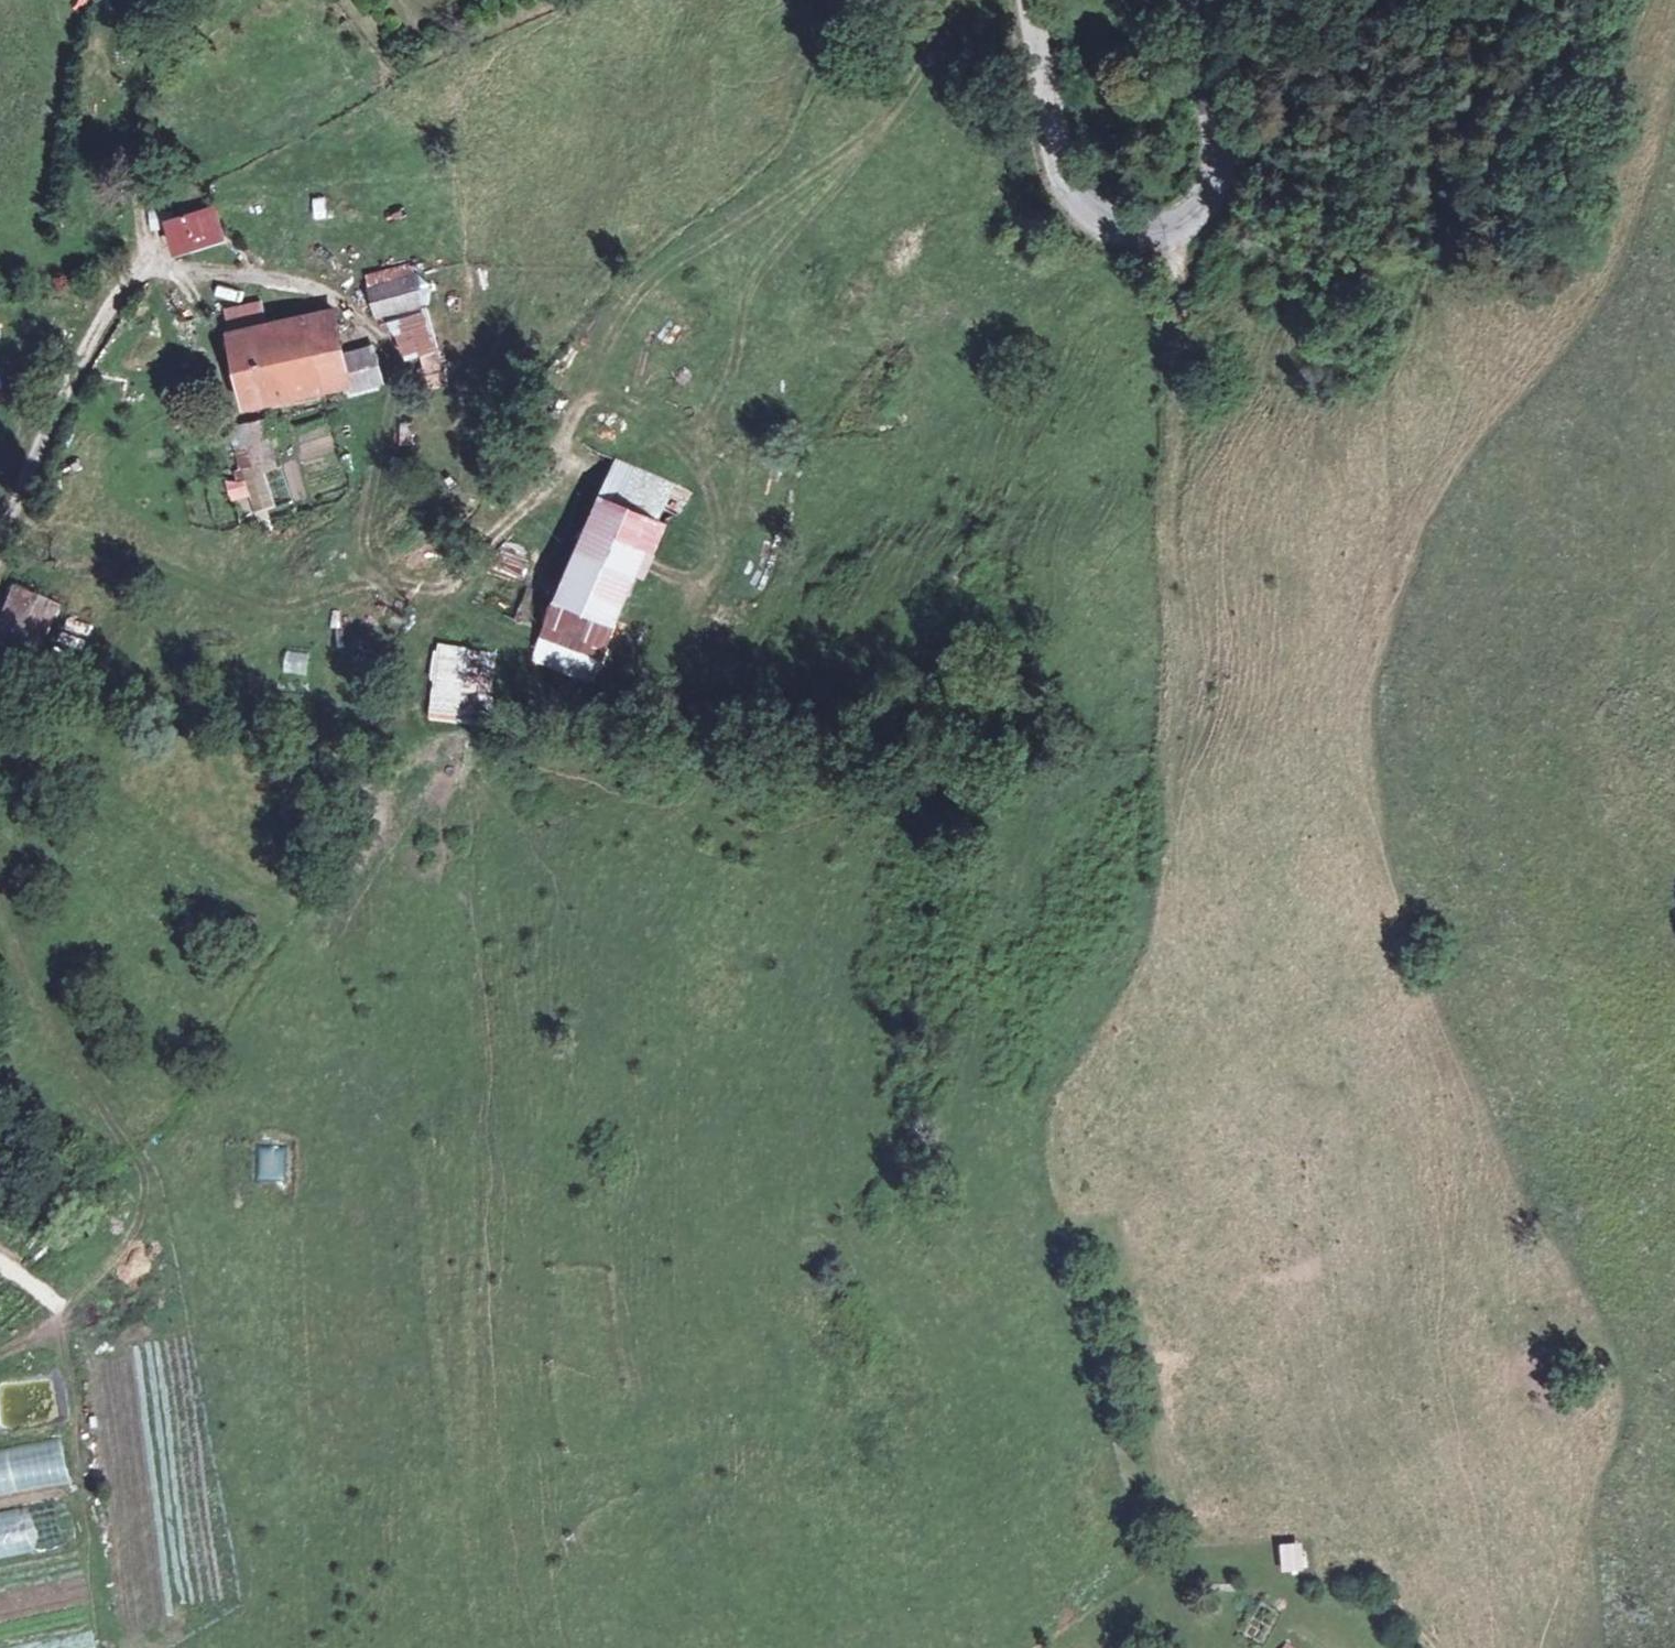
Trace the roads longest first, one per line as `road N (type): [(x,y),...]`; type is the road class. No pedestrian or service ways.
road 1 (unclassified): [(142,263),(330,296),(375,333),(392,389),(362,549),(383,576),(414,586),(453,581),(567,459)]
road 2 (tertiary): [(1023,0),(1062,189),(1089,222),(1155,244),(1176,240),(1192,224),(1217,145),(1211,41),(1195,0)]
road 3 (residential): [(0,538),(70,376),(142,263)]
road 4 (track): [(128,113),(142,263)]

